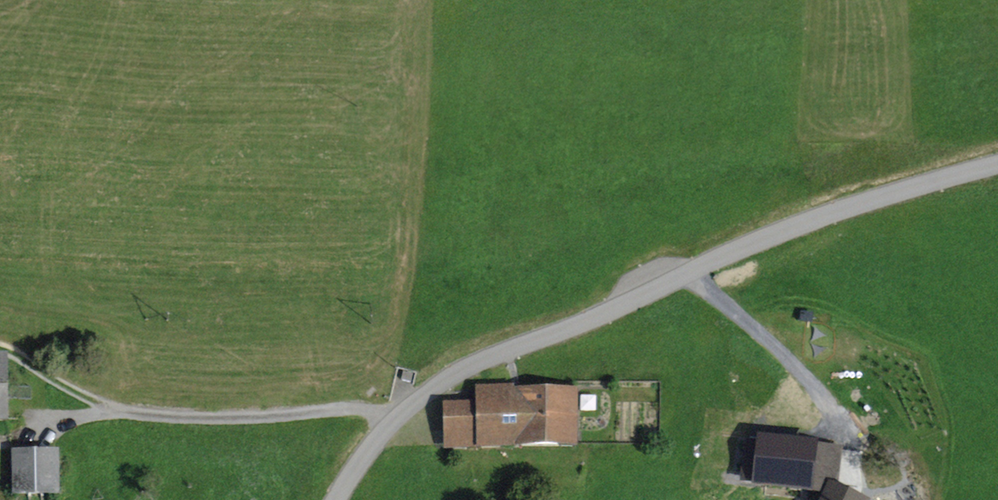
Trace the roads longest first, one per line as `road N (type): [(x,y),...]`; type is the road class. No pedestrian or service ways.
road 1 (unclassified): [(997,171),(774,234),(586,327),(462,374),(392,428),(341,499)]
road 2 (track): [(0,346),(51,379),(142,415),(368,409),(392,428)]
road 3 (track): [(689,276),(793,364),(838,437)]

